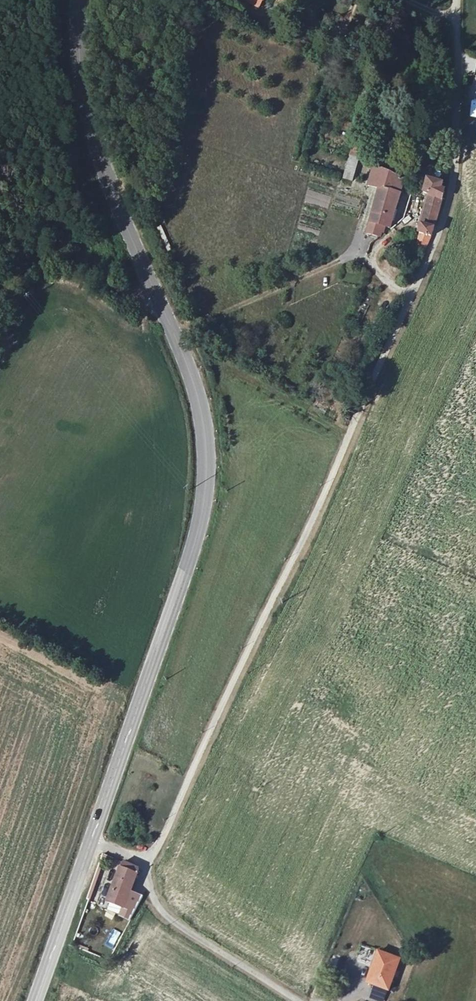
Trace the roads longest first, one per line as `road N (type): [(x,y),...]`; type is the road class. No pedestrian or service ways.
road 1 (unclassified): [(151,859),(343,463),(437,236),(450,197),(457,0)]
road 2 (primary): [(82,0),(89,105),(203,403),(207,456),(188,566),(91,843)]
road 3 (residential): [(301,1000),(170,922),(154,901),(151,859)]
road 4 (primary): [(91,843),(36,1000)]

